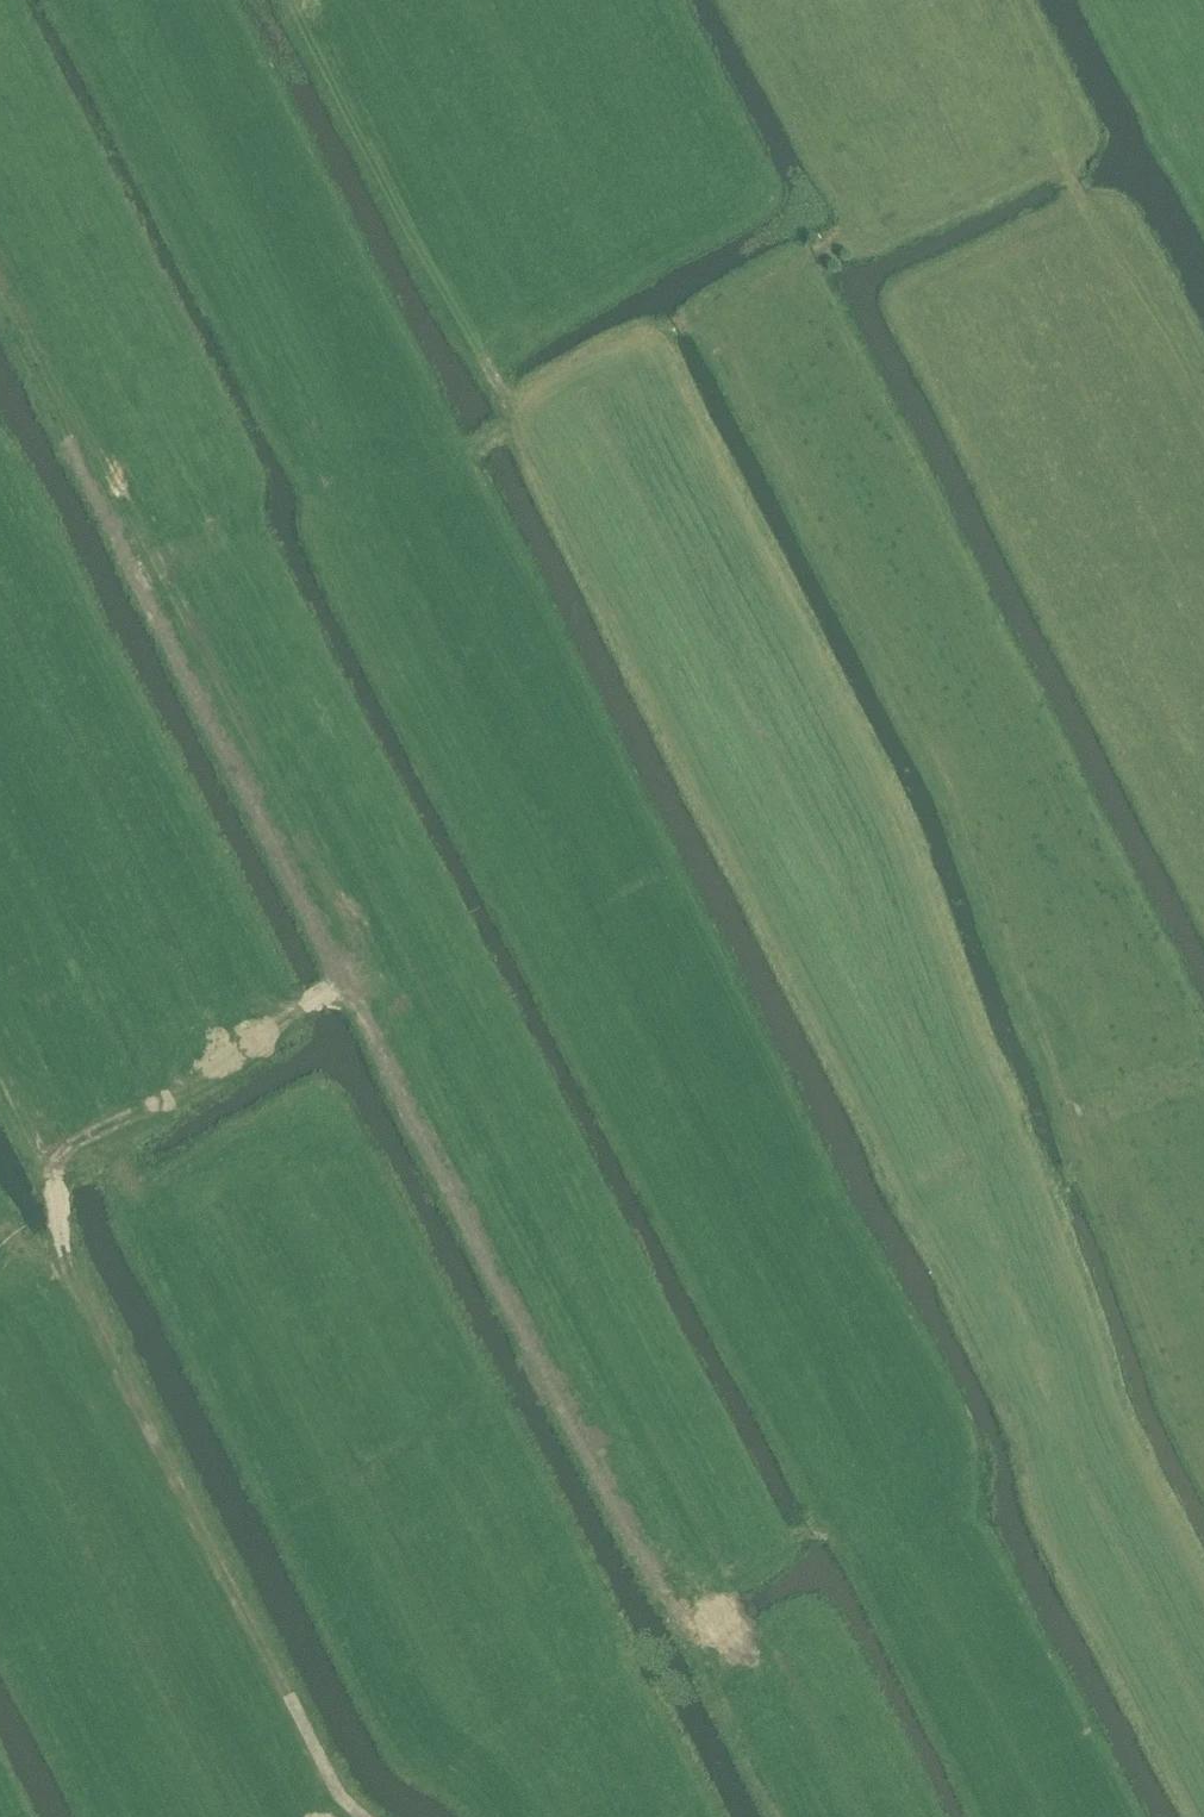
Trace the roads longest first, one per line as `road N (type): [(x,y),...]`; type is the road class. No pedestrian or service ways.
road 1 (track): [(363,1816),(332,1782),(89,1300),(0,1227)]

